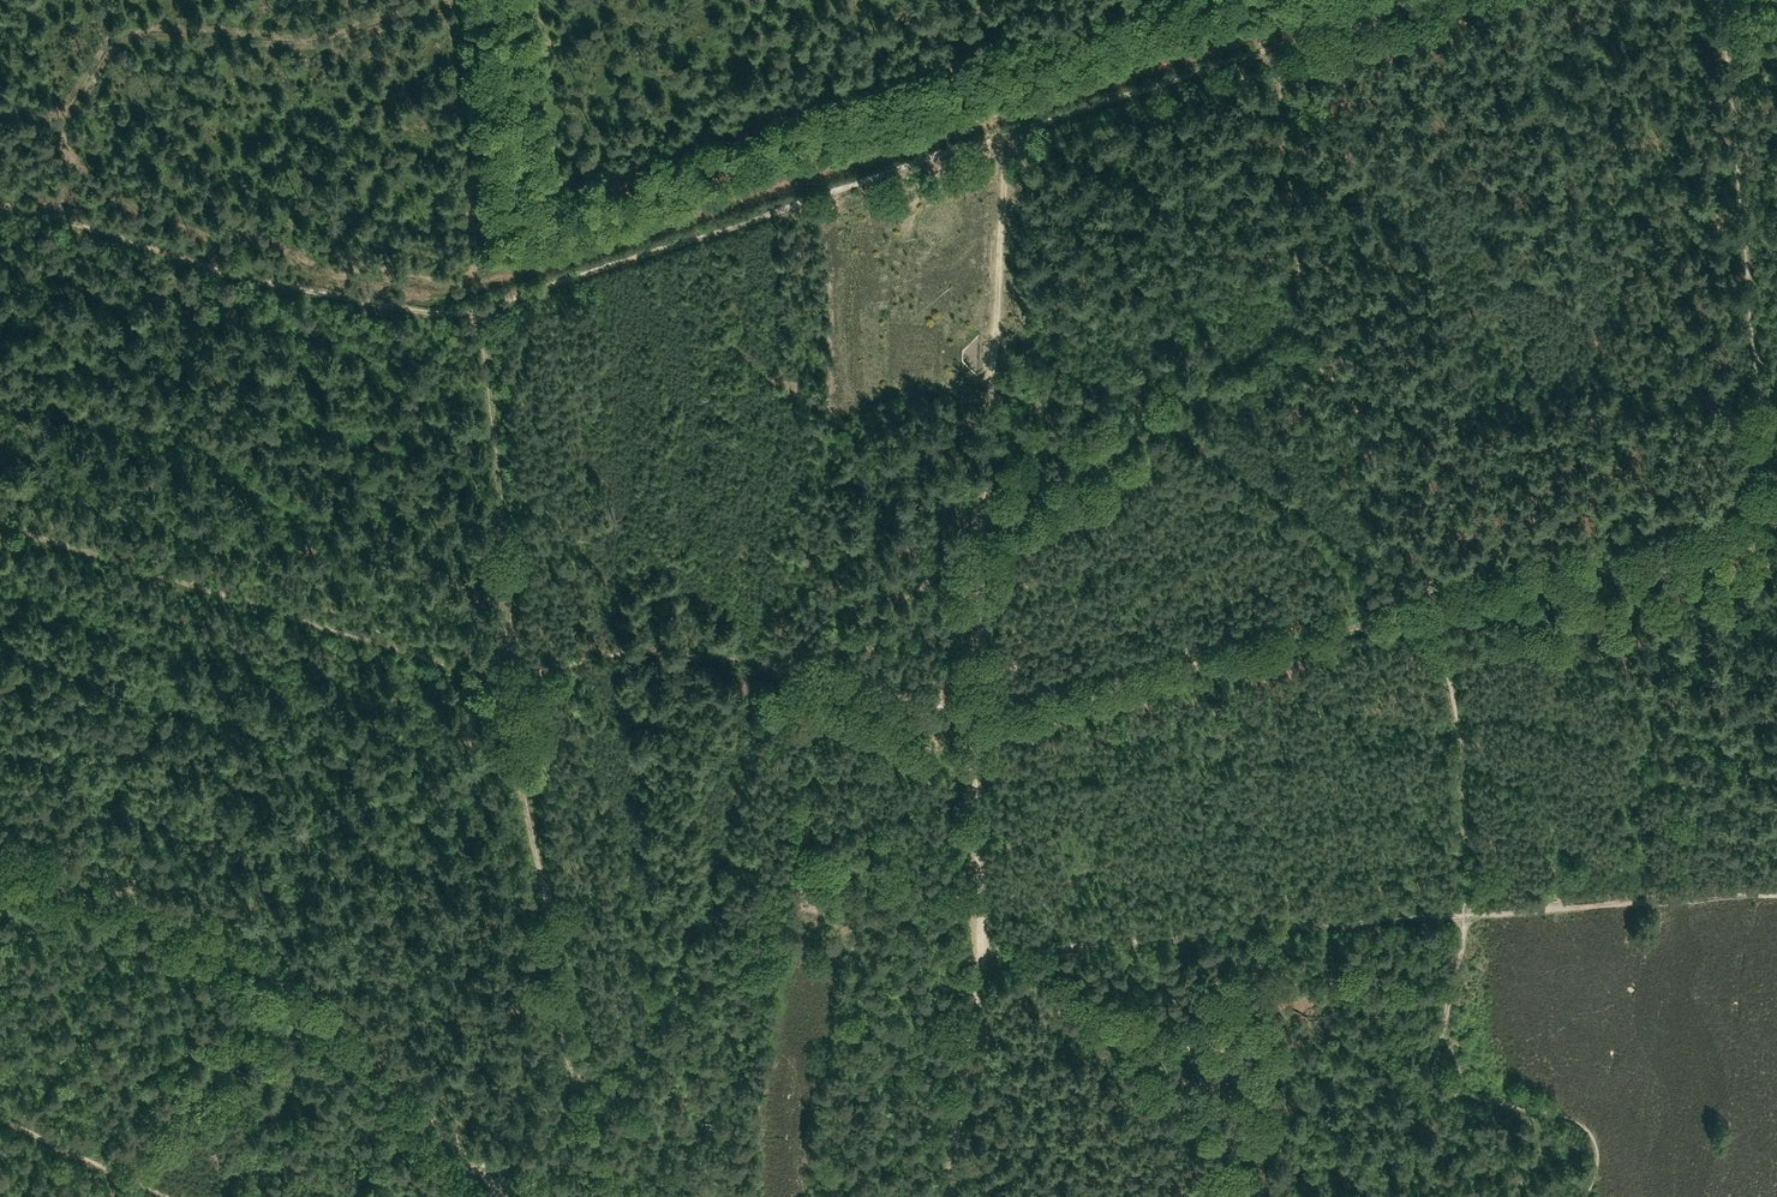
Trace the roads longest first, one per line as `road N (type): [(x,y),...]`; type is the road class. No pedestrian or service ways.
road 1 (track): [(1006,136),(483,324),(0,208)]
road 2 (track): [(582,1090),(510,683),(0,522)]
road 3 (track): [(483,324),(513,564),(510,683),(618,652),(970,700)]
road 4 (tertiary): [(494,1196),(222,940),(0,857)]
road 5 (track): [(1716,0),(1768,511)]
road 6 (track): [(1464,916),(982,957)]
road 7 (track): [(1438,591),(970,700)]
road 8 (track): [(988,520),(1006,136)]
road 9 (track): [(988,520),(1280,344)]
road 10 (track): [(1768,511),(1438,591)]
road 11 (track): [(1464,916),(1471,772),(1438,591)]
road 12 (track): [(1464,916),(1776,891)]
road 13 (track): [(1280,344),(1346,384),(1438,591)]
road 14 (track): [(1280,344),(1294,305),(1274,47)]
road 15 (track): [(1274,47),(1006,136)]
road 16 (track): [(988,520),(756,666)]
road 17 (track): [(970,700),(982,957)]
road 18 (track): [(982,957),(945,1196)]
road 19 (track): [(0,1117),(182,1196)]
road 20 (track): [(970,700),(988,520)]
road 21 (track): [(1412,0),(1274,47)]
road 22 (track): [(481,1183),(582,1090)]

